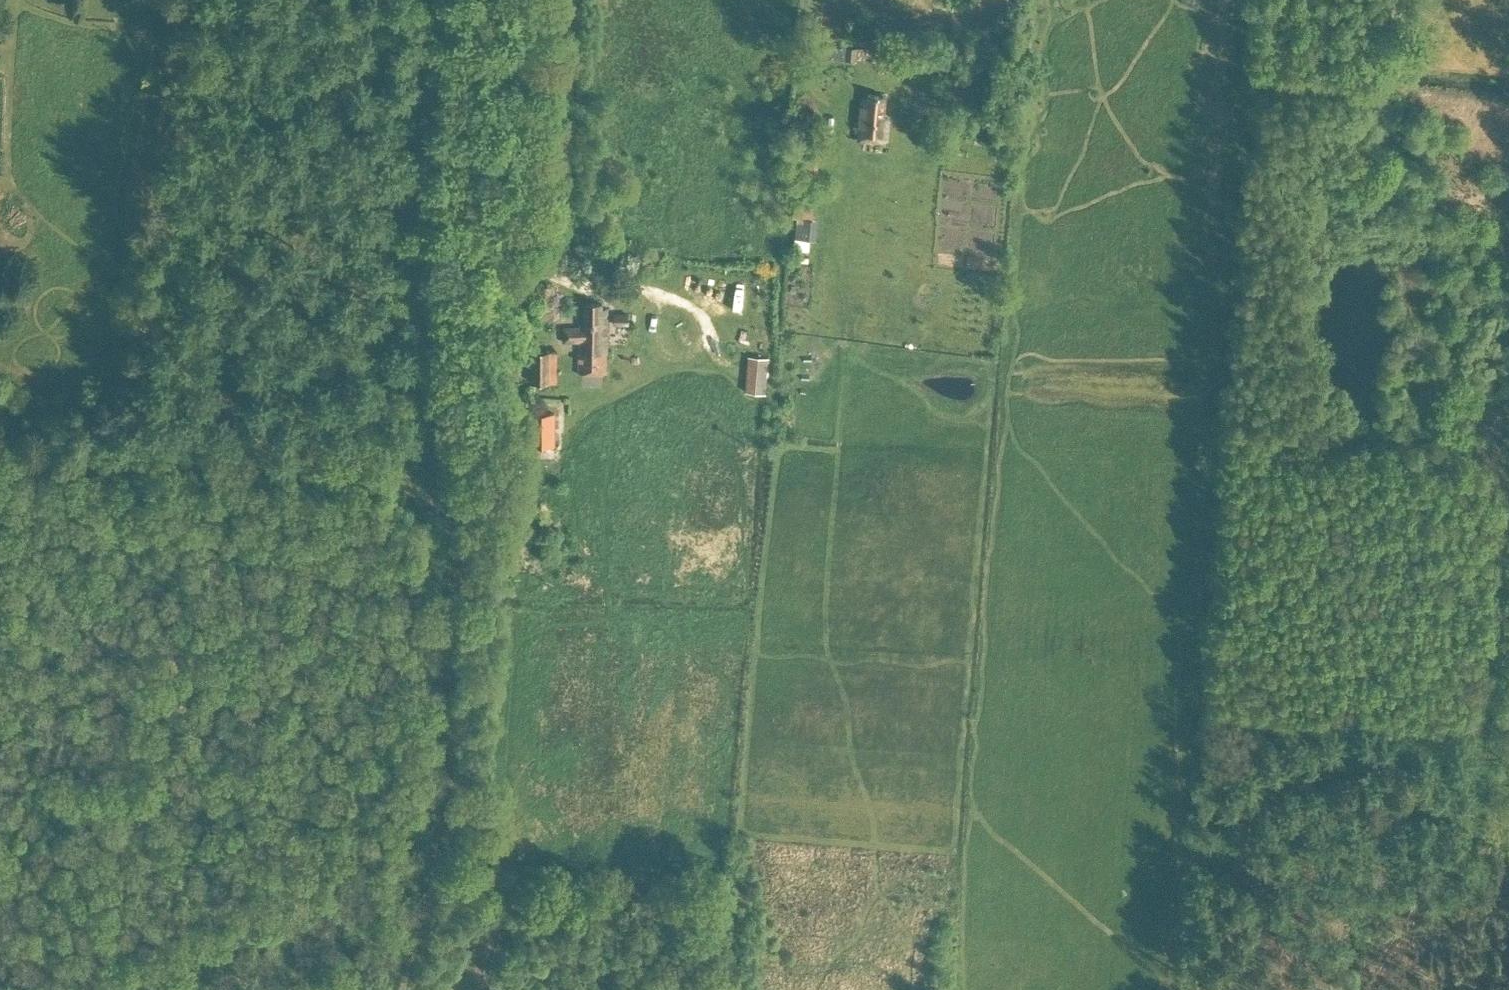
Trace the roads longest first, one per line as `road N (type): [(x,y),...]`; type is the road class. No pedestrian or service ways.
road 1 (track): [(438,0),(423,161),(431,831),(396,989)]
road 2 (track): [(0,460),(427,461)]

